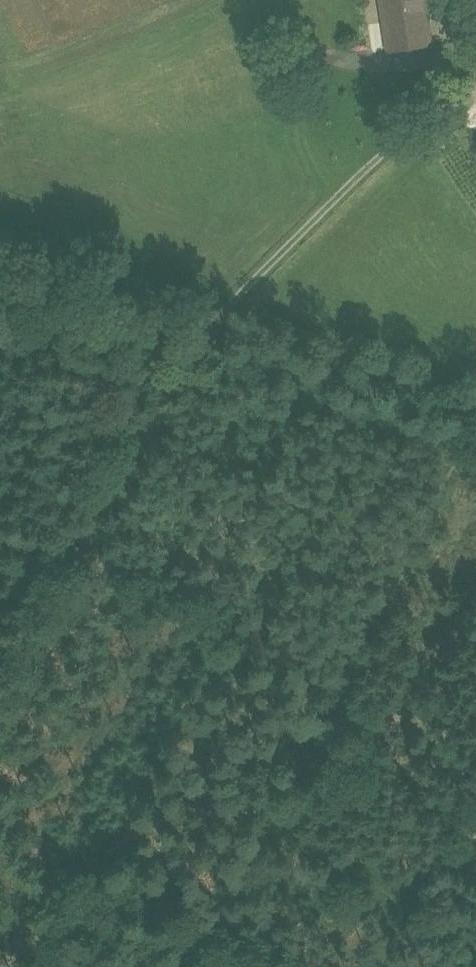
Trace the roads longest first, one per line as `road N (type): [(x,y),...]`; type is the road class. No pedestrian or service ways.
road 1 (track): [(0,695),(192,357)]
road 2 (track): [(214,327),(475,76)]
road 3 (track): [(0,288),(83,310),(192,357)]

